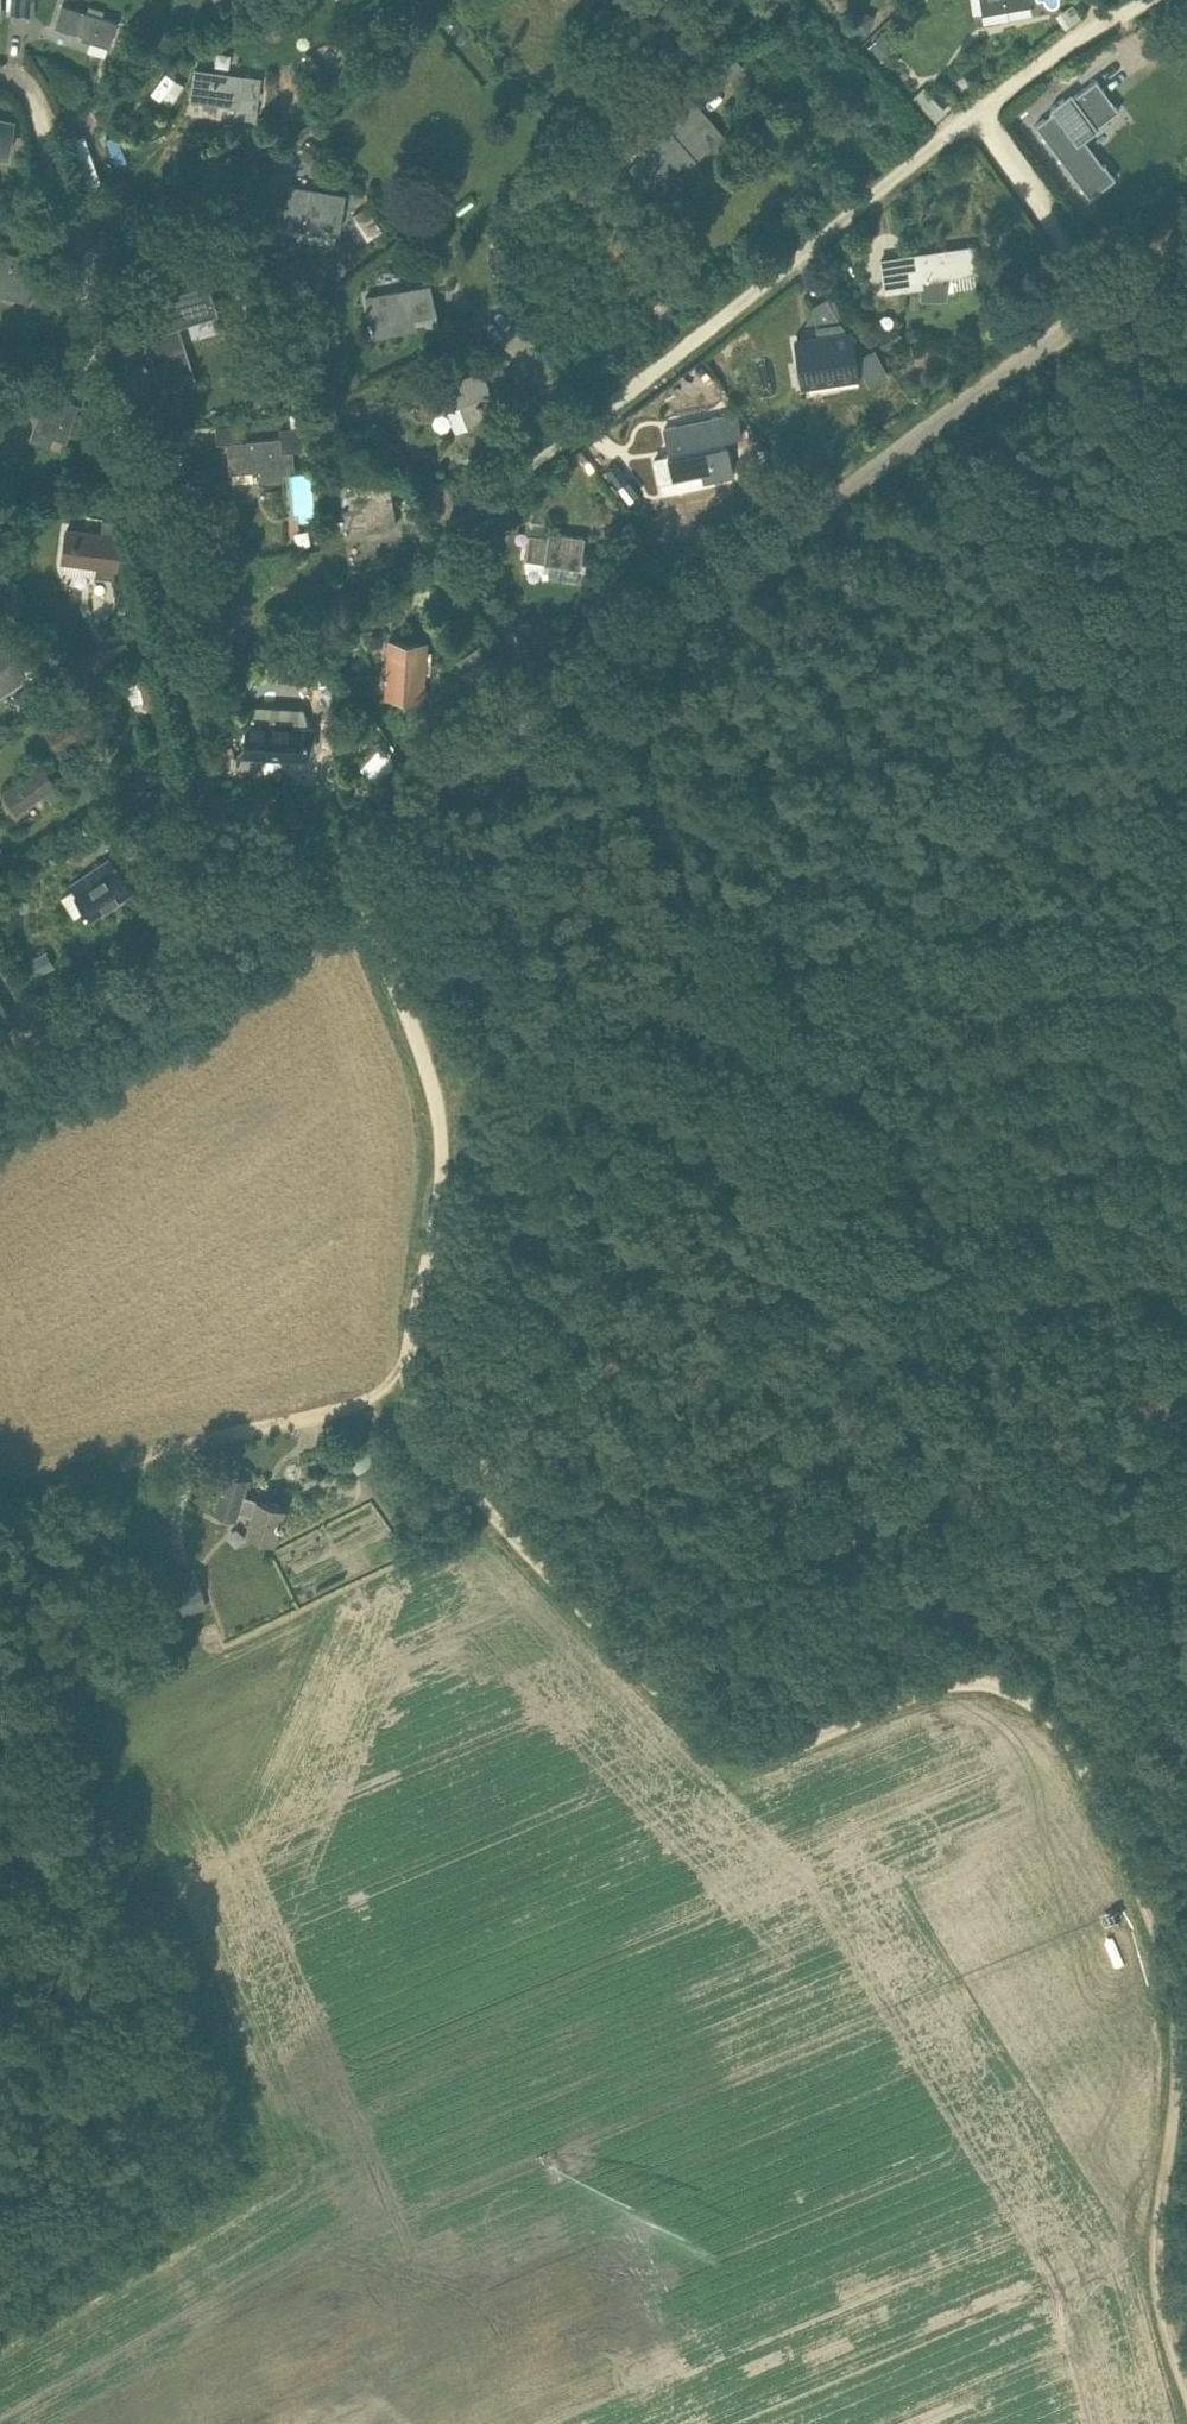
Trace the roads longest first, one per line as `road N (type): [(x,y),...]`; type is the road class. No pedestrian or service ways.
road 1 (track): [(1186,1414),(865,1546),(815,1551),(760,1525),(741,1489),(703,1473),(531,1476),(436,1451),(383,1394),(436,1178),(437,1122),(428,1071),(334,854)]
road 2 (track): [(1170,2325),(1160,2260),(1178,2052),(1171,1991),(1108,1822),(1047,1717),(1022,1696),(986,1686),(927,1689),(816,1734),(763,1743),(707,1732),(436,1451)]
road 3 (residential): [(243,910),(33,87),(0,72)]
road 4 (unclassified): [(564,693),(1099,304)]
road 5 (residential): [(975,109),(578,425)]
road 6 (track): [(0,1492),(383,1394)]
road 7 (unclassified): [(243,910),(564,693)]
road 8 (residential): [(578,425),(448,545),(564,693)]
road 9 (unclassified): [(45,1047),(243,910)]
road 10 (residential): [(1099,304),(975,109)]
road 11 (residential): [(1145,0),(1109,15),(975,109)]
road 12 (residential): [(578,425),(487,317)]

